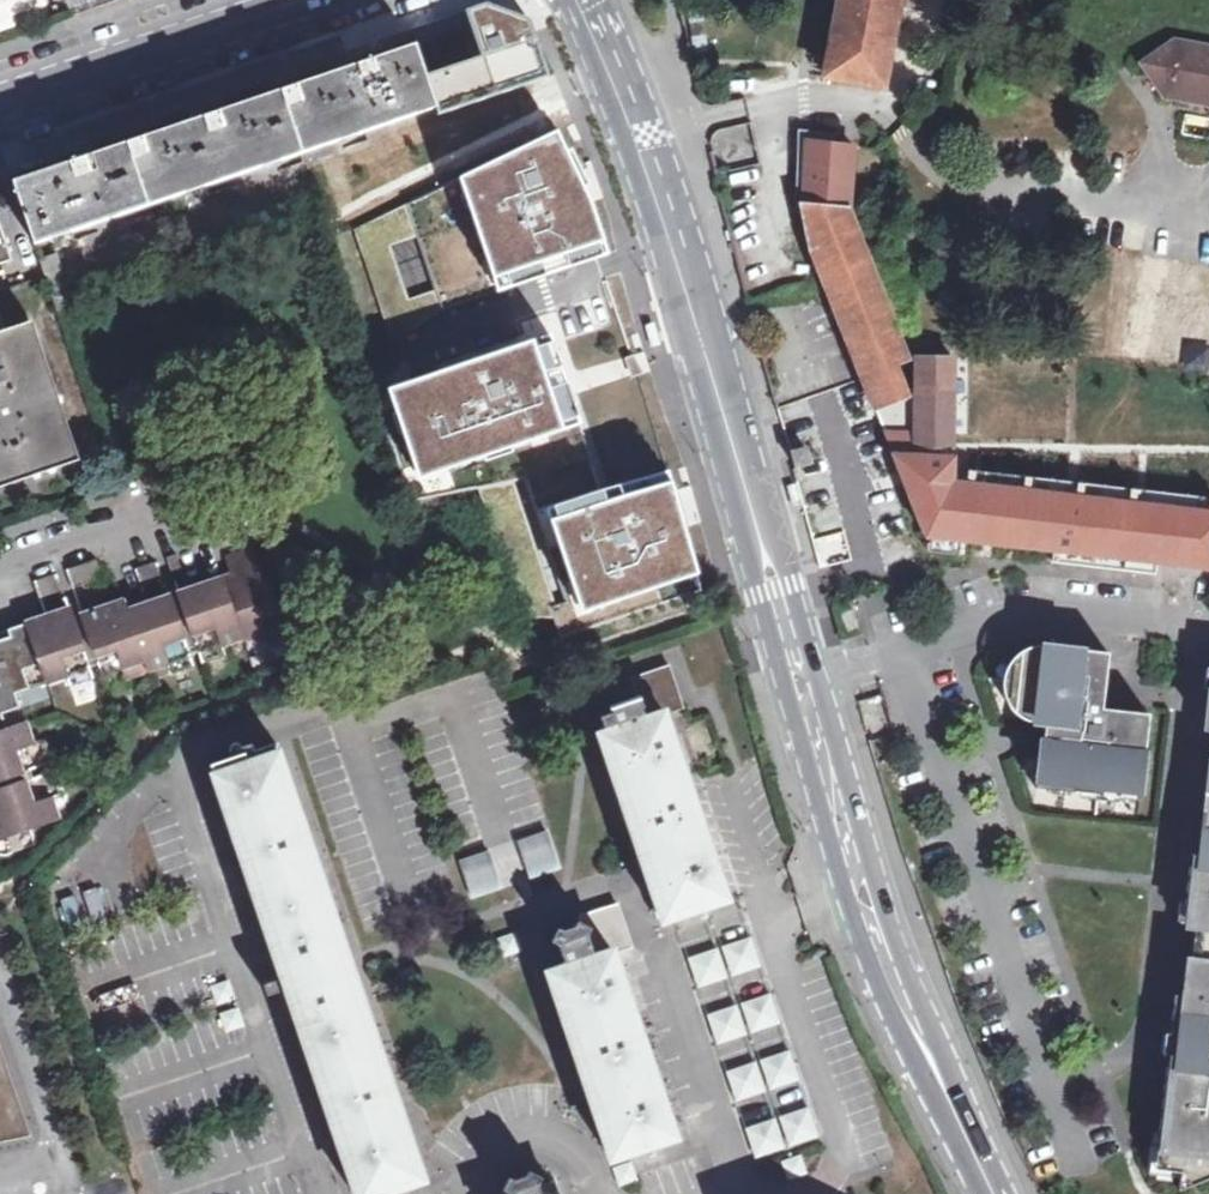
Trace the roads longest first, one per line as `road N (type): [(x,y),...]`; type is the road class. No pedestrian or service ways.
road 1 (tertiary): [(994,1193),(929,1065),(864,885),(644,149),(580,0)]
road 2 (residential): [(324,0),(0,106)]
road 3 (residential): [(0,986),(50,1141),(40,1189)]

